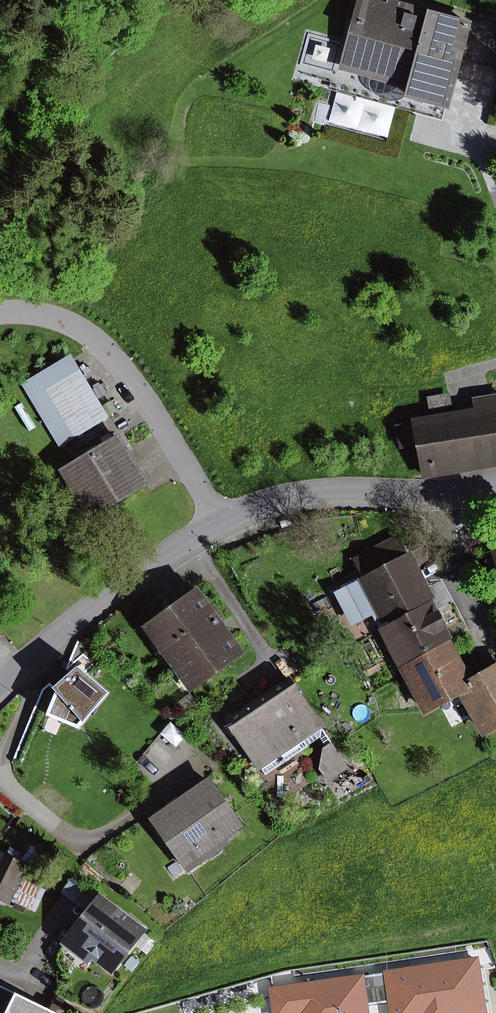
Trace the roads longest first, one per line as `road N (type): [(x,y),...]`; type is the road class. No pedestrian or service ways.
road 1 (residential): [(220,520),(138,391),(93,338),(41,315),(0,314)]
road 2 (residential): [(220,520),(293,496),(495,487)]
road 3 (residential): [(0,687),(133,577),(220,520)]

